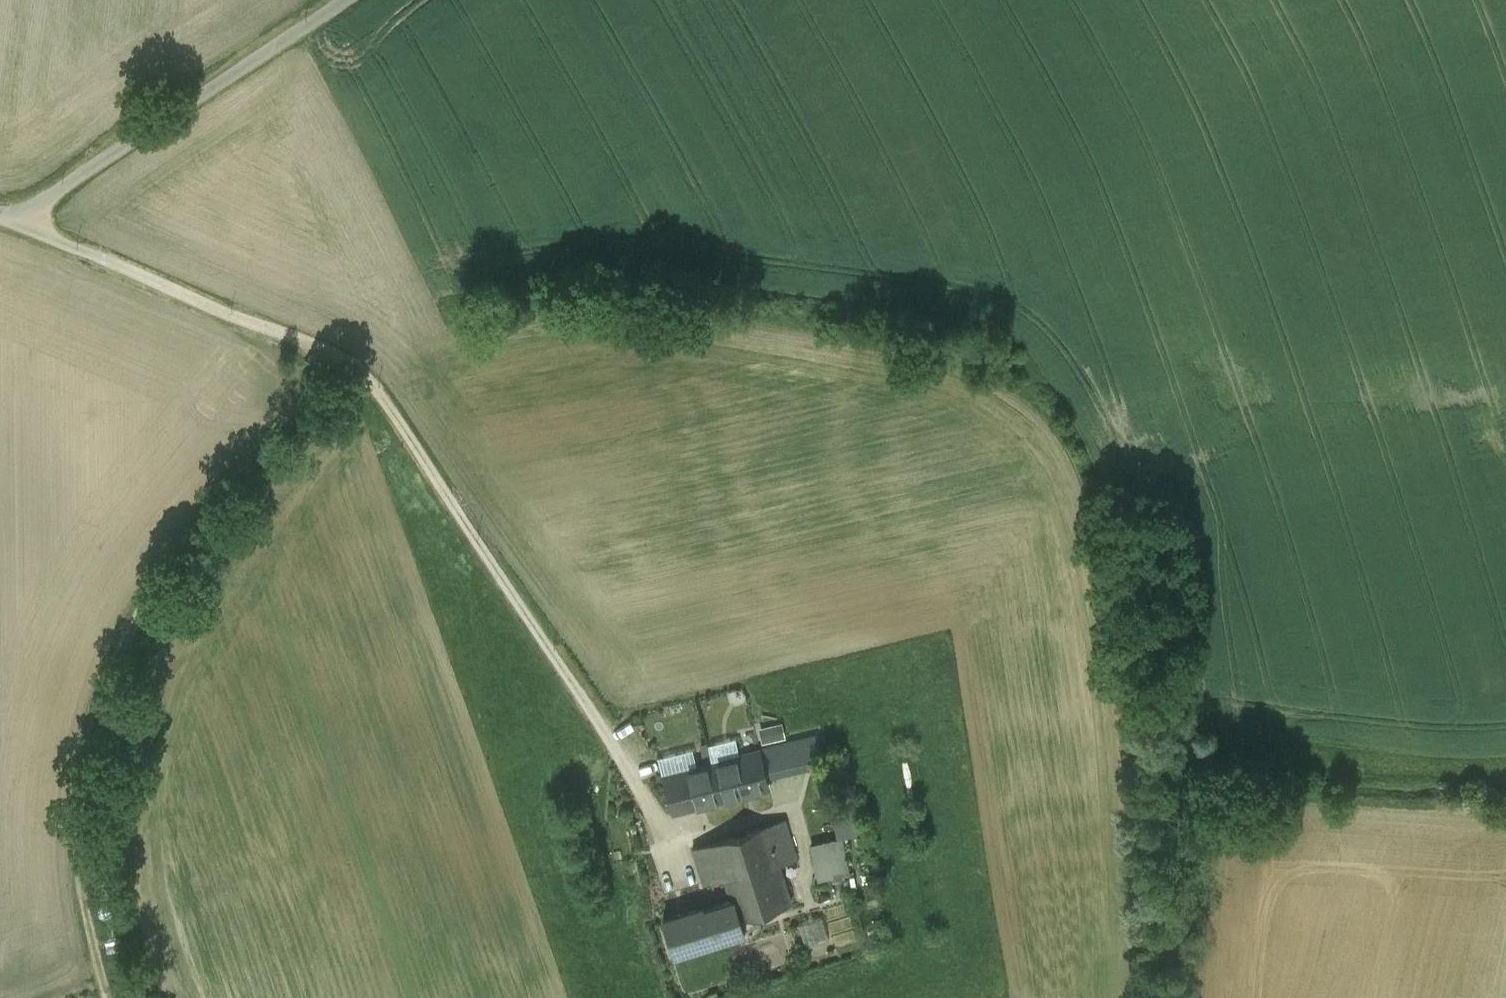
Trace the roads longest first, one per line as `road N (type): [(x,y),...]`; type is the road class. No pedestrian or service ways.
road 1 (track): [(345,377),(146,625),(113,711),(86,840),(98,997)]
road 2 (residential): [(345,0),(18,223),(0,216)]

